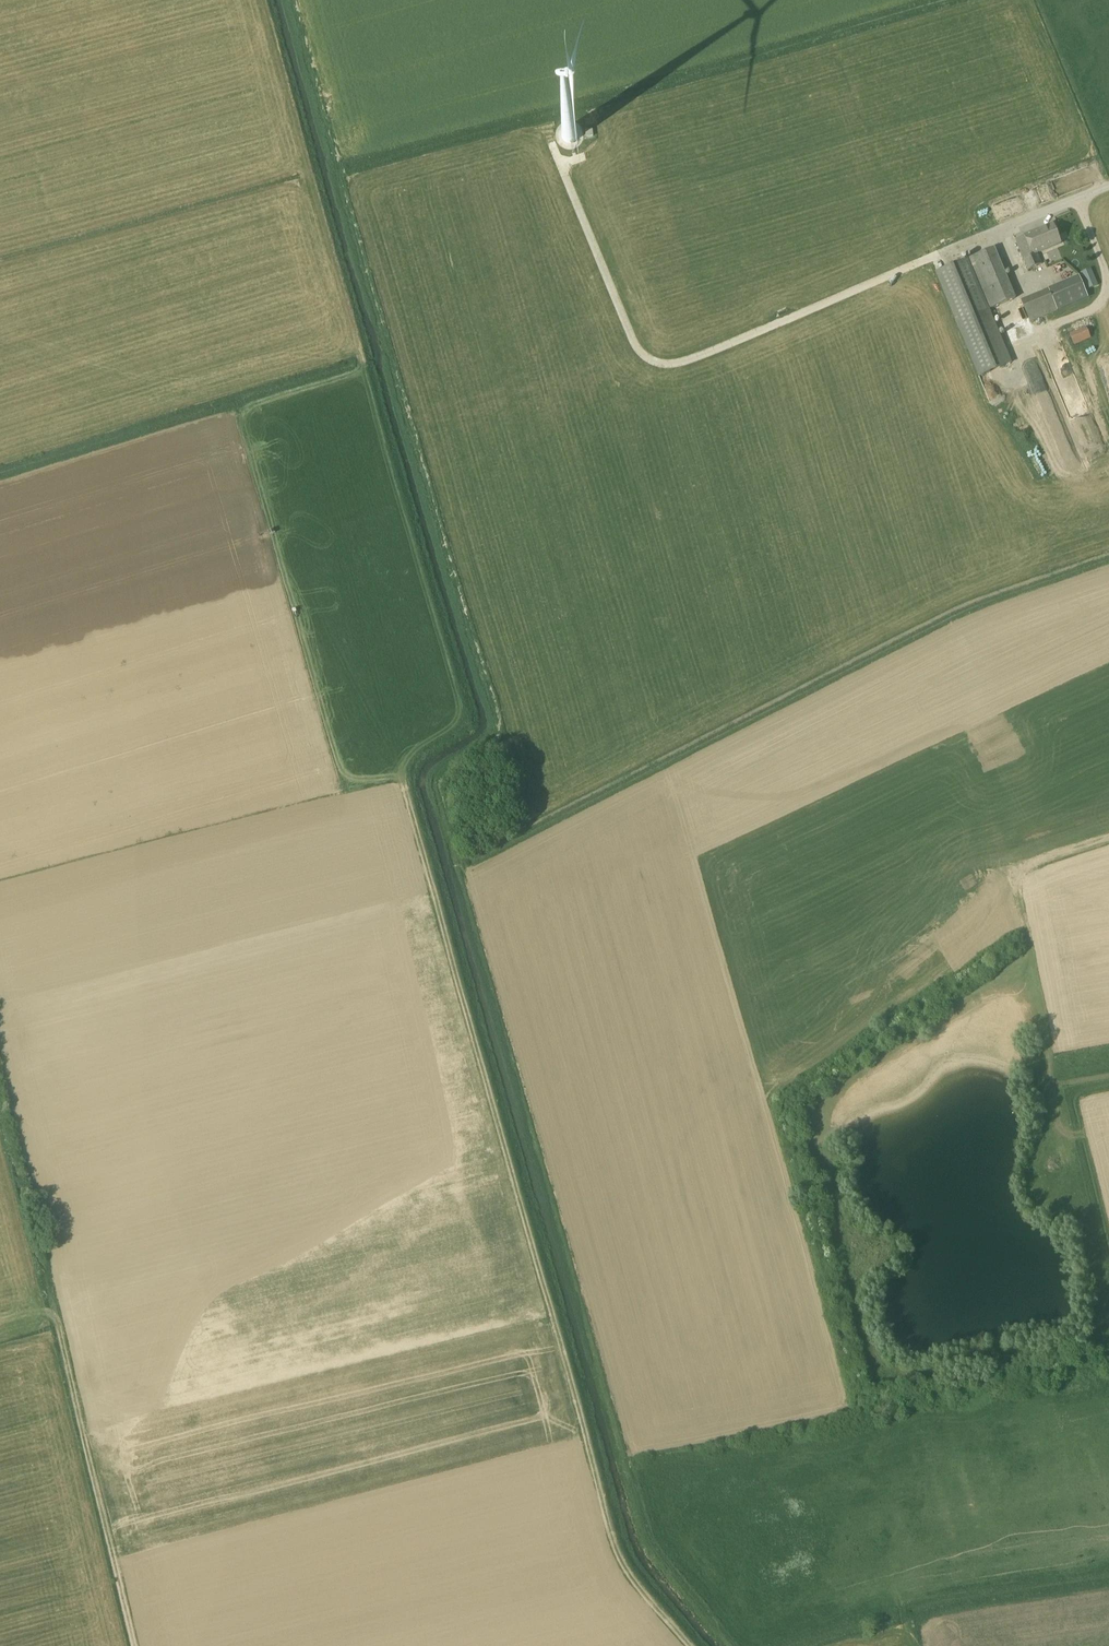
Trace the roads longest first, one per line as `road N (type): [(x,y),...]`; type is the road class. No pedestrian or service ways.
road 1 (track): [(66,1336),(137,1645)]
road 2 (unclassified): [(933,257),(1108,187)]

